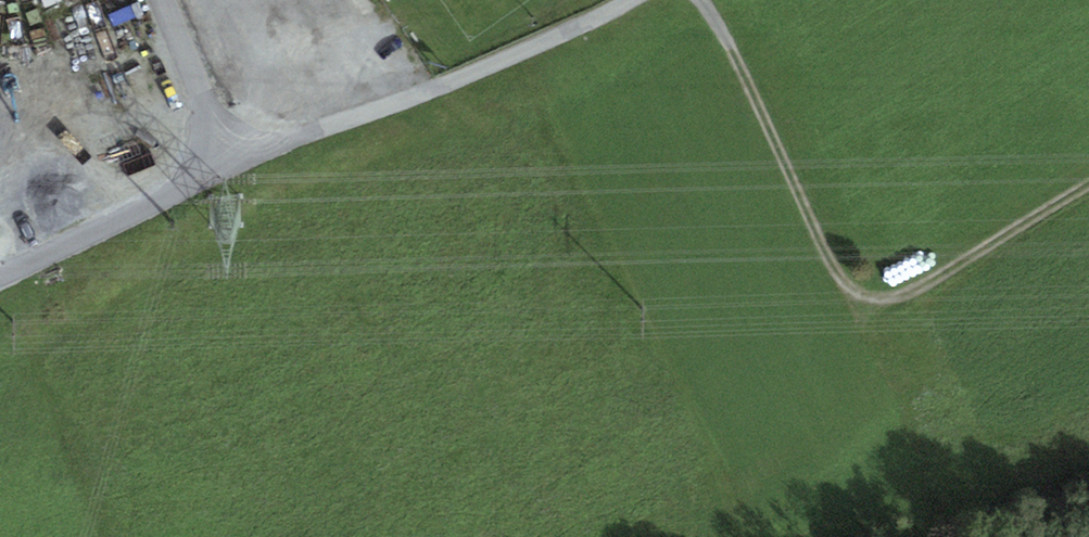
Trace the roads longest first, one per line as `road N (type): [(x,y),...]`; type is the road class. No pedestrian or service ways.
road 1 (track): [(705,0),(838,275),(860,295),(917,292),(1088,189)]
road 2 (residential): [(641,0),(232,169)]
road 3 (residential): [(232,169),(0,277)]
road 4 (residential): [(160,0),(232,169)]

